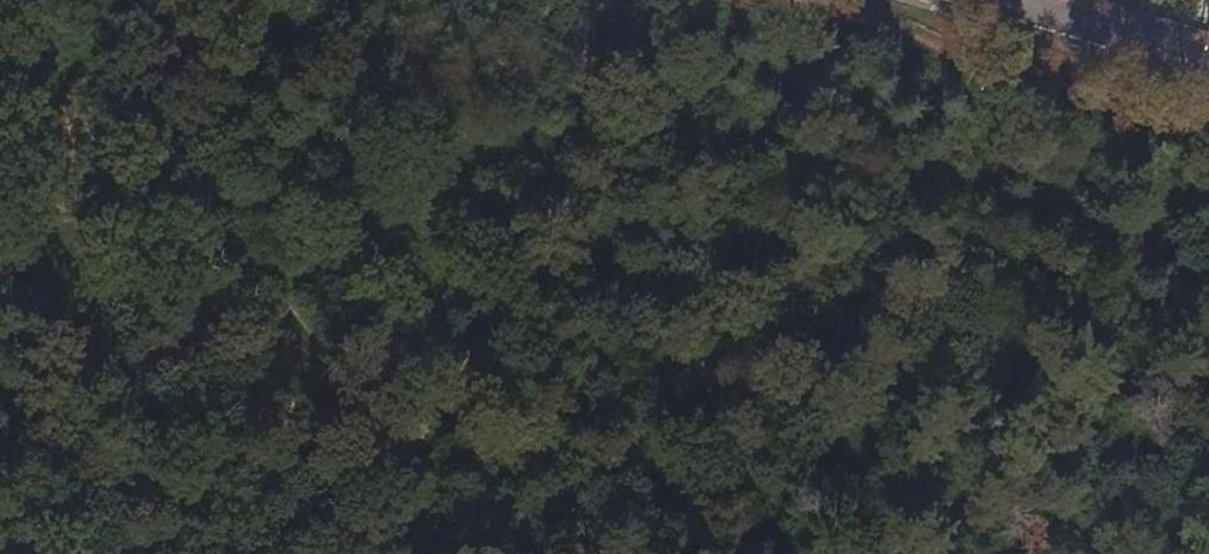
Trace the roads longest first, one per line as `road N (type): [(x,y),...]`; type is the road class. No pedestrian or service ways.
road 1 (residential): [(982,0),(1208,70)]

